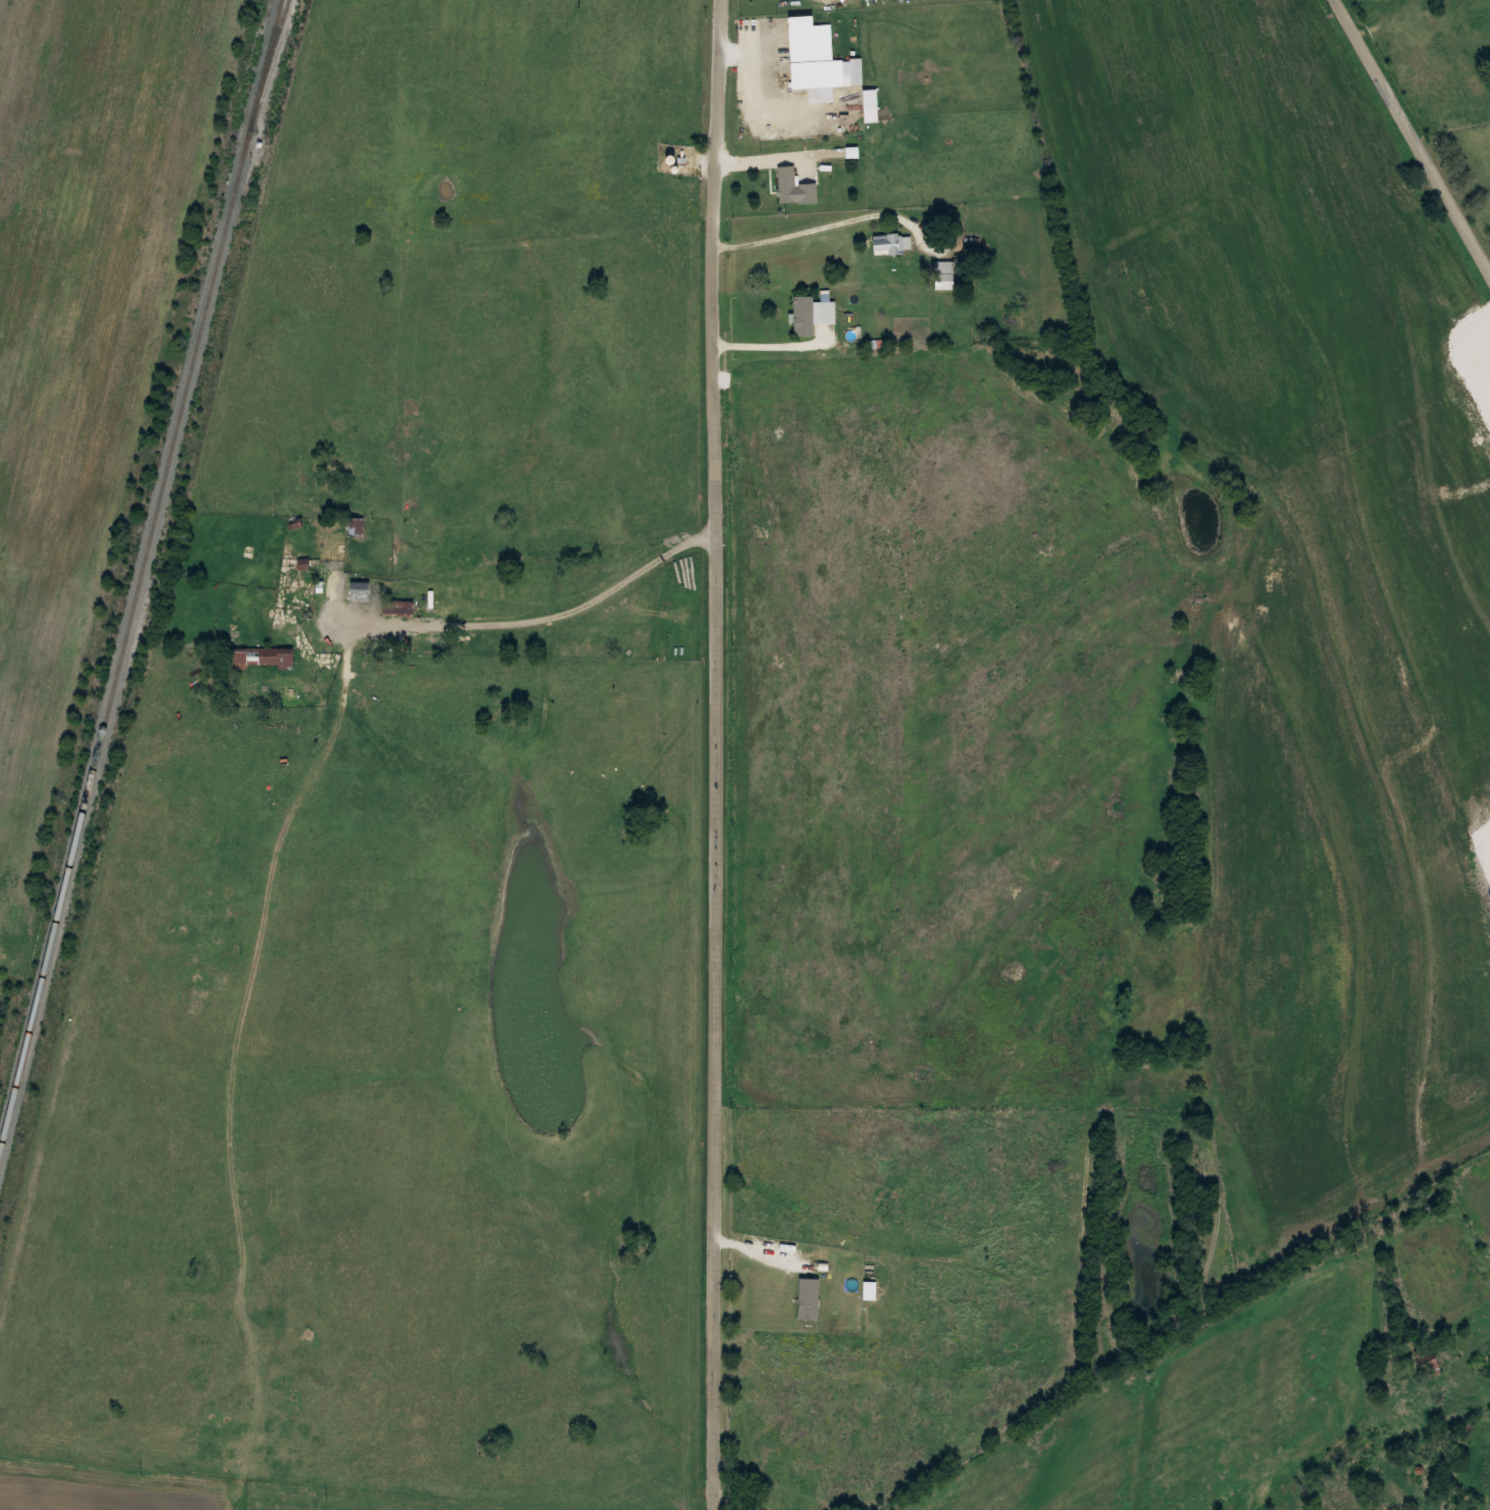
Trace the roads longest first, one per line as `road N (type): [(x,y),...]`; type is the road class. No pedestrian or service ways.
road 1 (residential): [(714,1509),(715,286),(726,0)]
road 2 (residential): [(1489,275),(1333,0)]

